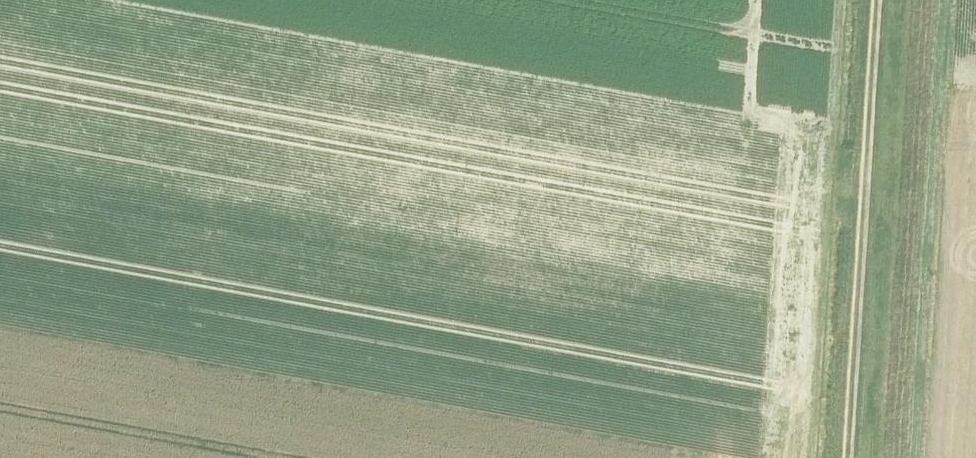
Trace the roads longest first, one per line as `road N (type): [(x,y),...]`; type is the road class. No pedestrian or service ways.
road 1 (track): [(847,457),(877,0)]

